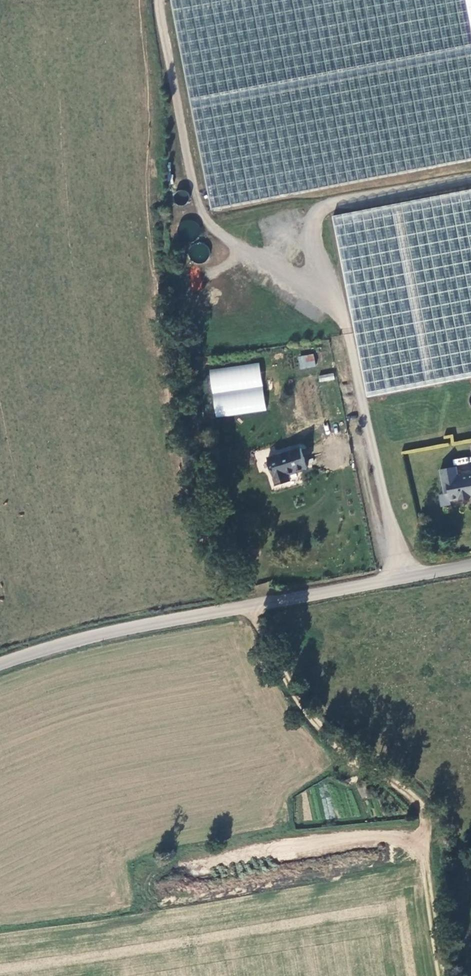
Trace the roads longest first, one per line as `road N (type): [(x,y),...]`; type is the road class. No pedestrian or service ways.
road 1 (tertiary): [(470,564),(101,633),(0,664)]
road 2 (track): [(251,605),(282,672),(332,748)]

